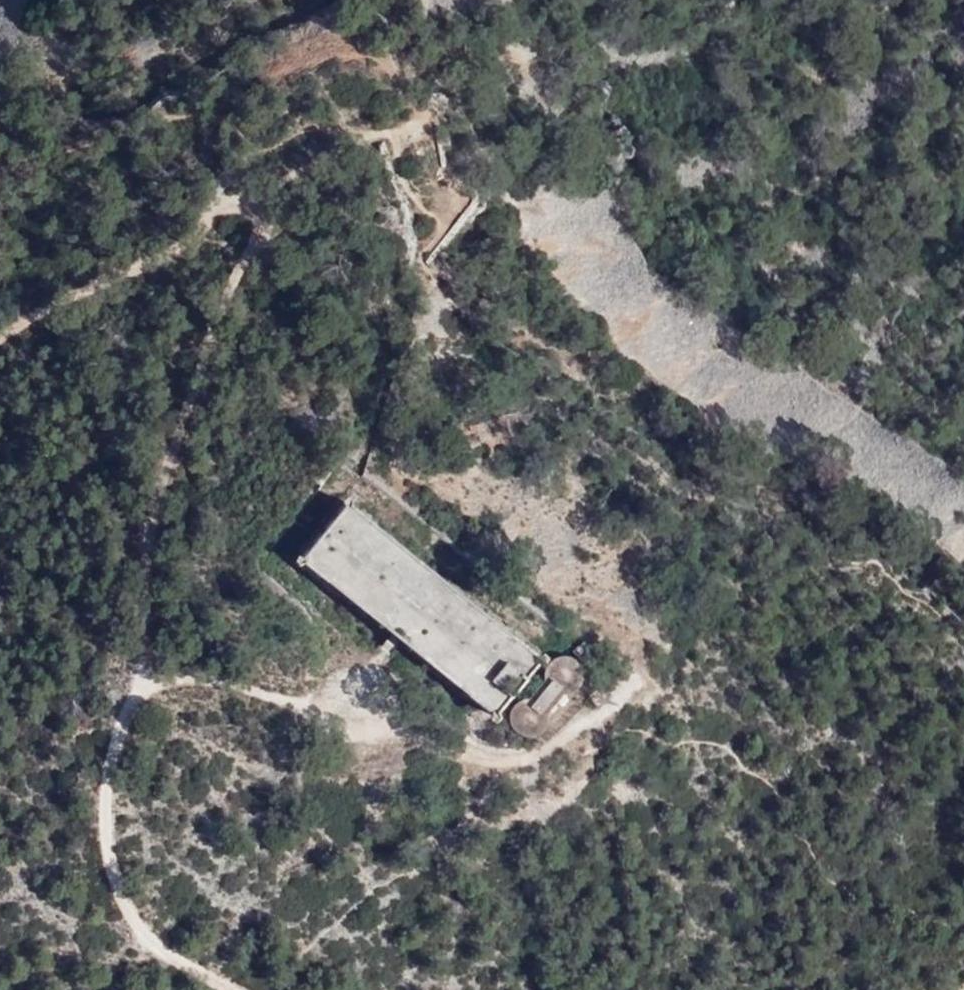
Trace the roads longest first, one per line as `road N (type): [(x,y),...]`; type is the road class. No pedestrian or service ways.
road 1 (track): [(232,989),(144,930),(114,858),(112,826),(115,763),(154,633),(152,567),(163,496),(209,347),(265,233),(259,209),(232,208),(184,245),(0,337)]
road 2 (track): [(146,676),(258,688),(498,761),(542,756),(633,680)]

